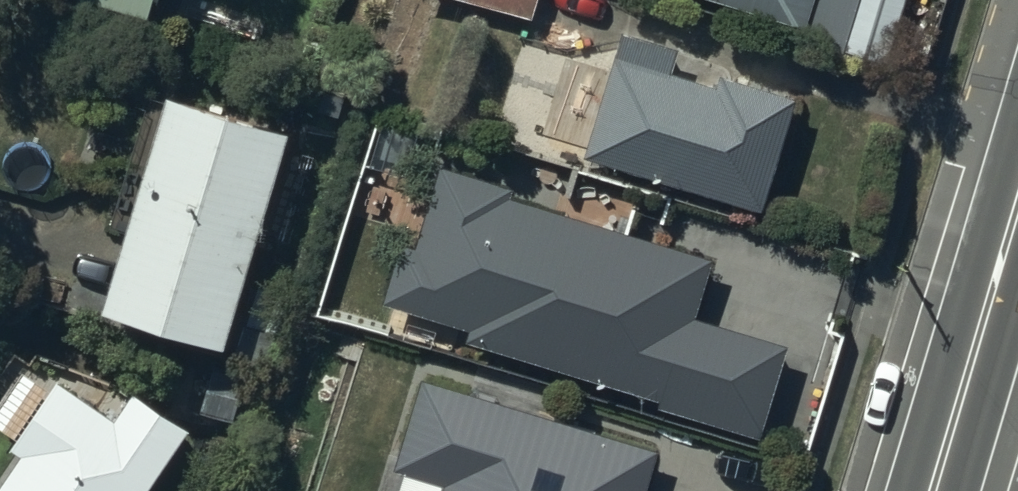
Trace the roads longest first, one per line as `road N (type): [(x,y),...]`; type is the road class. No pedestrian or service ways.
road 1 (secondary): [(1017,208),(934,490)]

